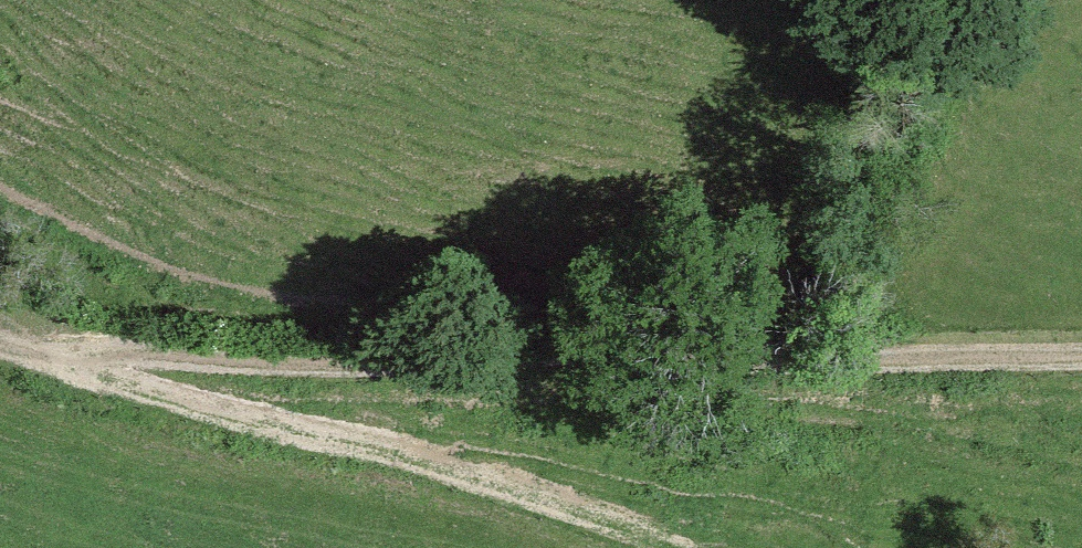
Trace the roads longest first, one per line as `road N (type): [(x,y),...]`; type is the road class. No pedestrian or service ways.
road 1 (track): [(17,354),(532,334),(1081,343)]
road 2 (track): [(0,346),(165,421),(479,473),(703,547)]

